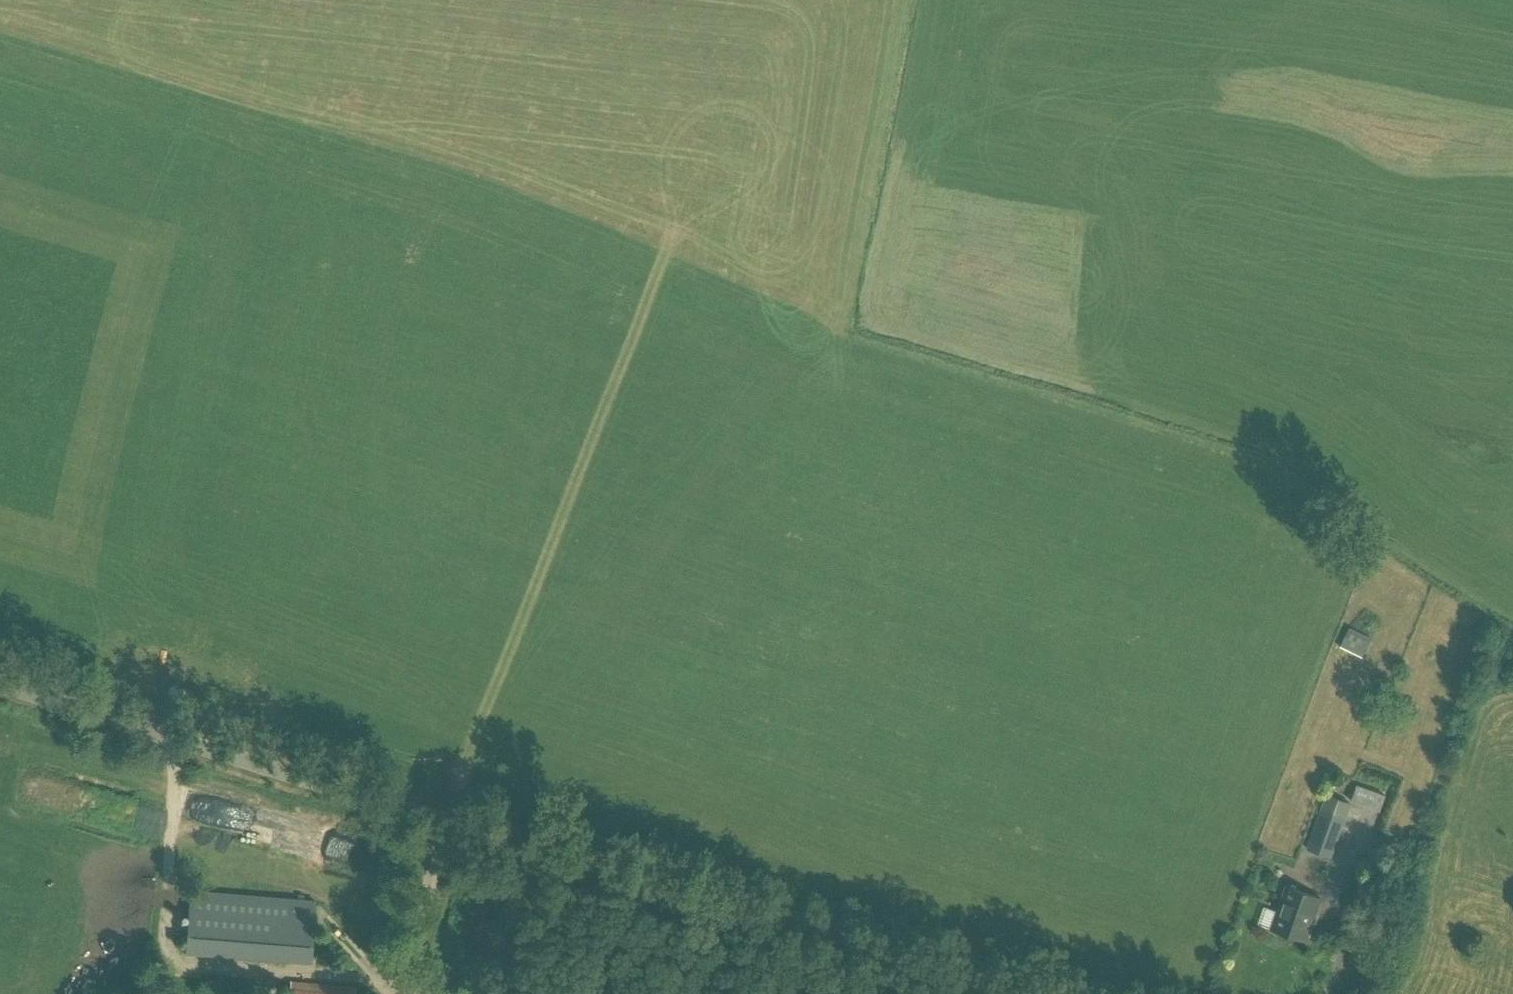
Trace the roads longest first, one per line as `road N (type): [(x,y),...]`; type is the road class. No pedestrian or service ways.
road 1 (unclassified): [(1003,993),(448,821)]
road 2 (unclassified): [(448,821),(0,683)]
road 3 (unclassified): [(407,993),(448,821)]

